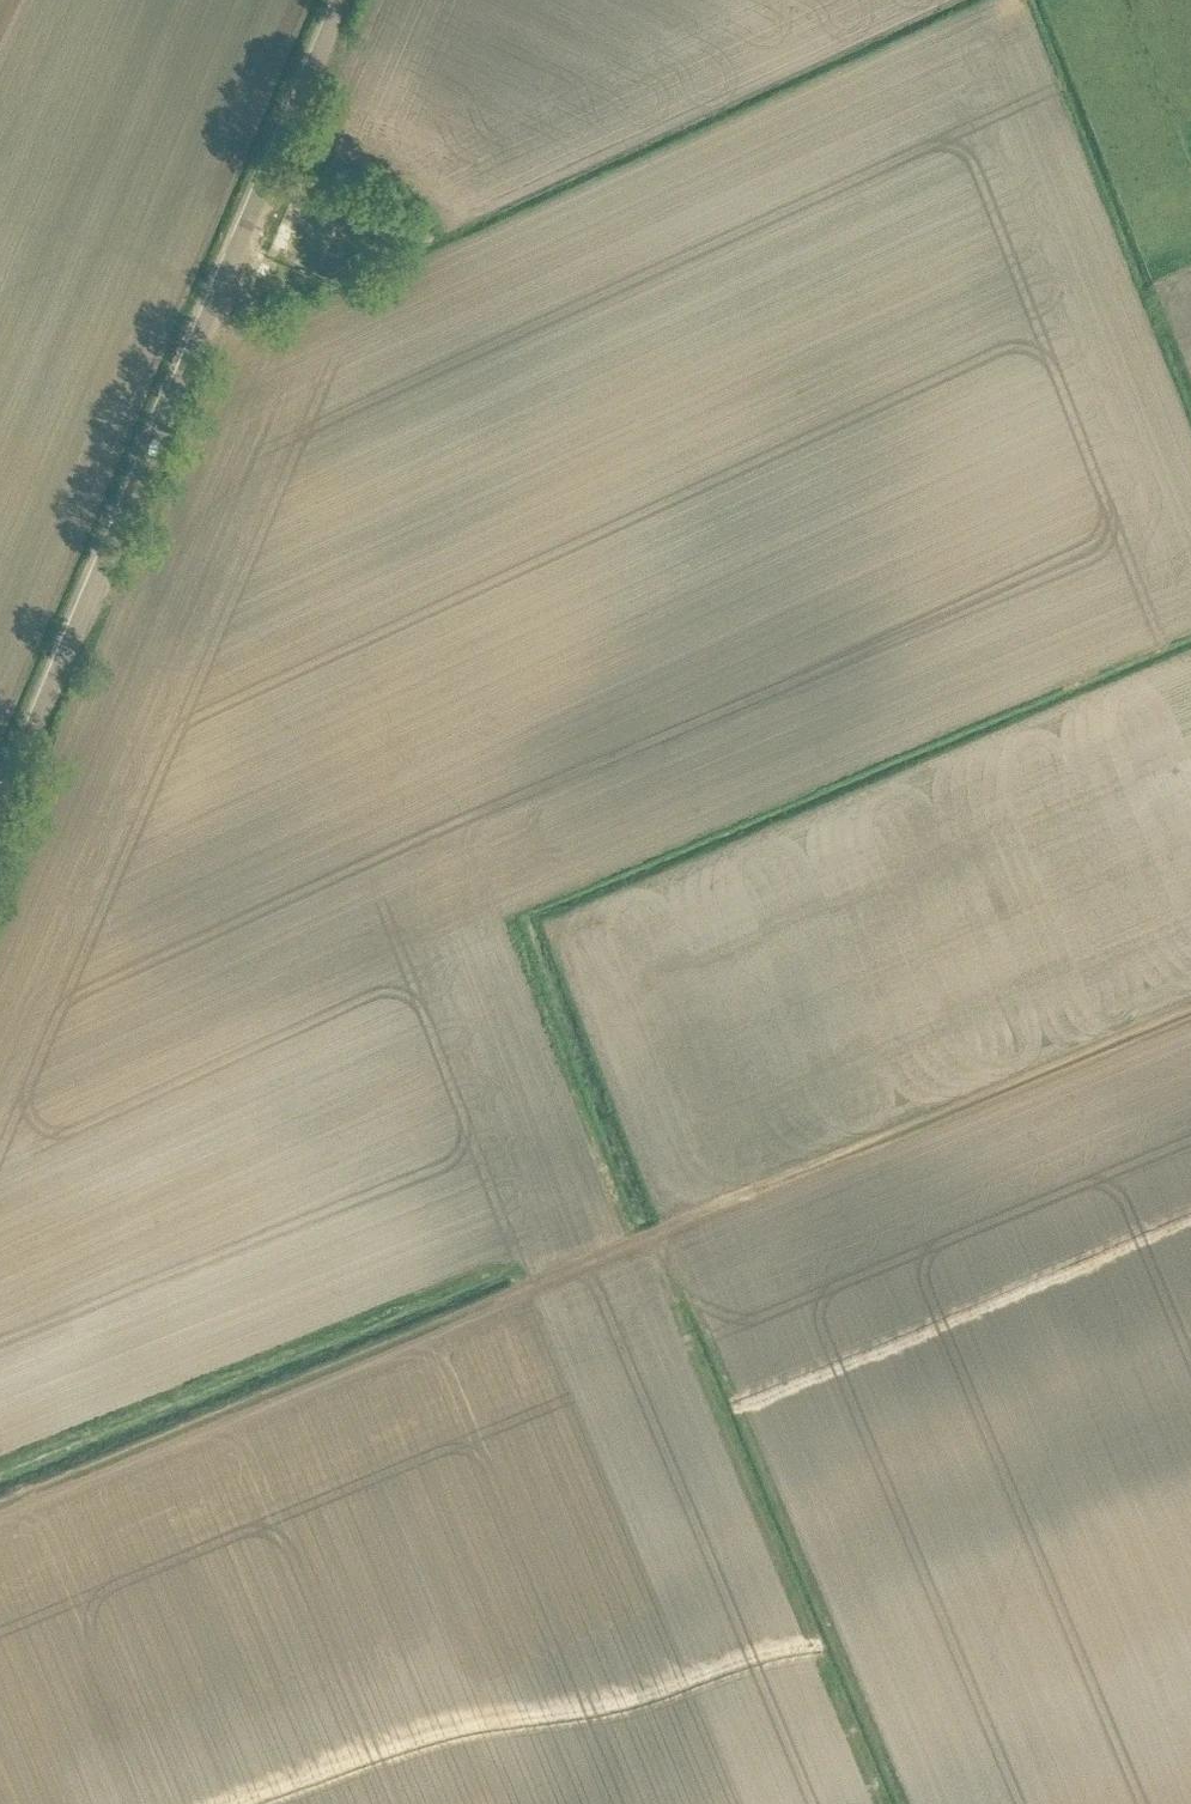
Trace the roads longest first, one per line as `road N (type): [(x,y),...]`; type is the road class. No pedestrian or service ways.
road 1 (unclassified): [(0,812),(344,0)]

